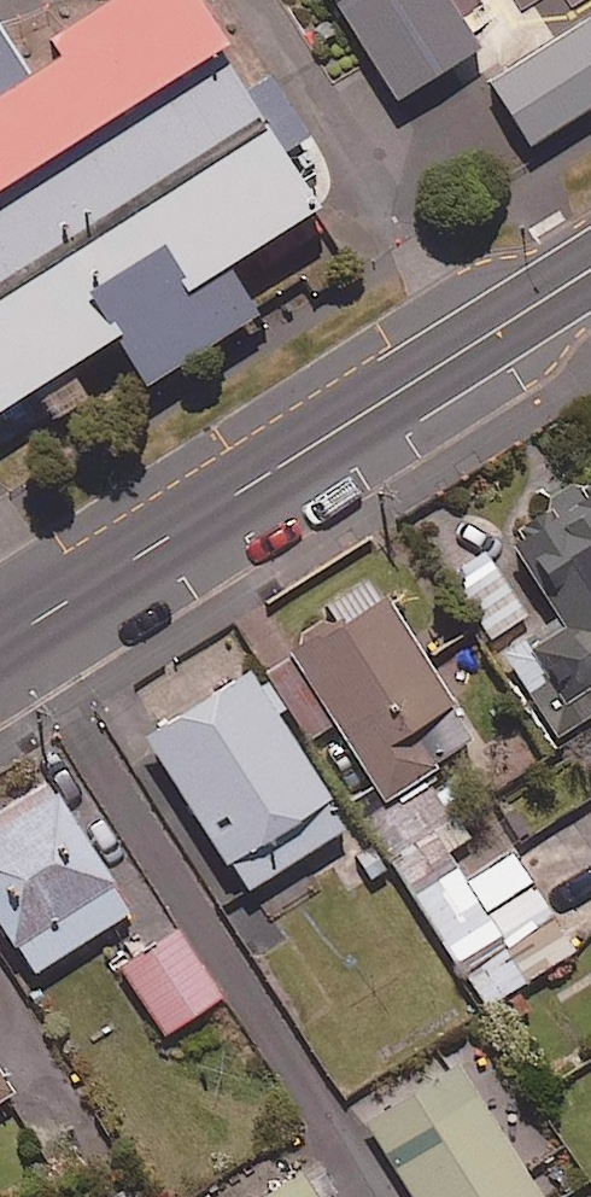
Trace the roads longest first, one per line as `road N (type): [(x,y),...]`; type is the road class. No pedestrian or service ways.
road 1 (tertiary): [(590,271),(0,647)]

